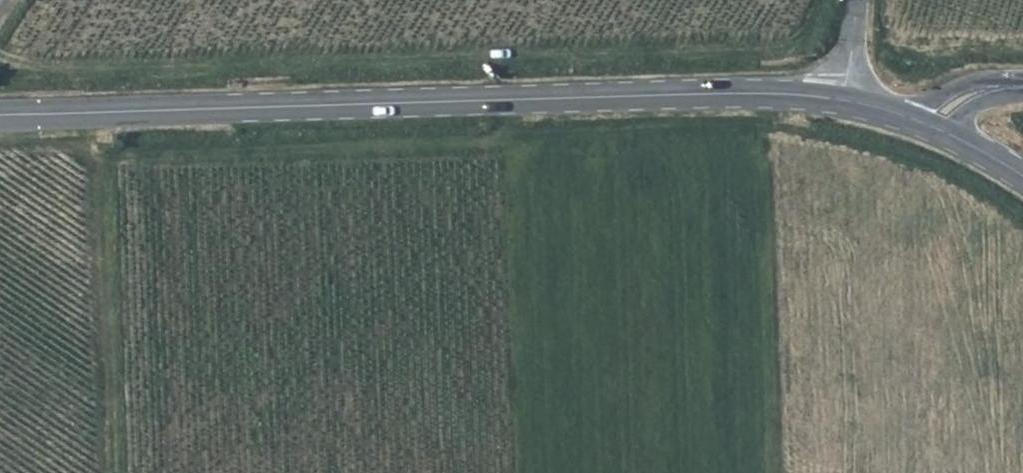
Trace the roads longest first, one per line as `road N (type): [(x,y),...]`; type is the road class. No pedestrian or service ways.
road 1 (secondary): [(0,115),(654,95),(847,100)]
road 2 (track): [(110,472),(97,158),(87,111)]

